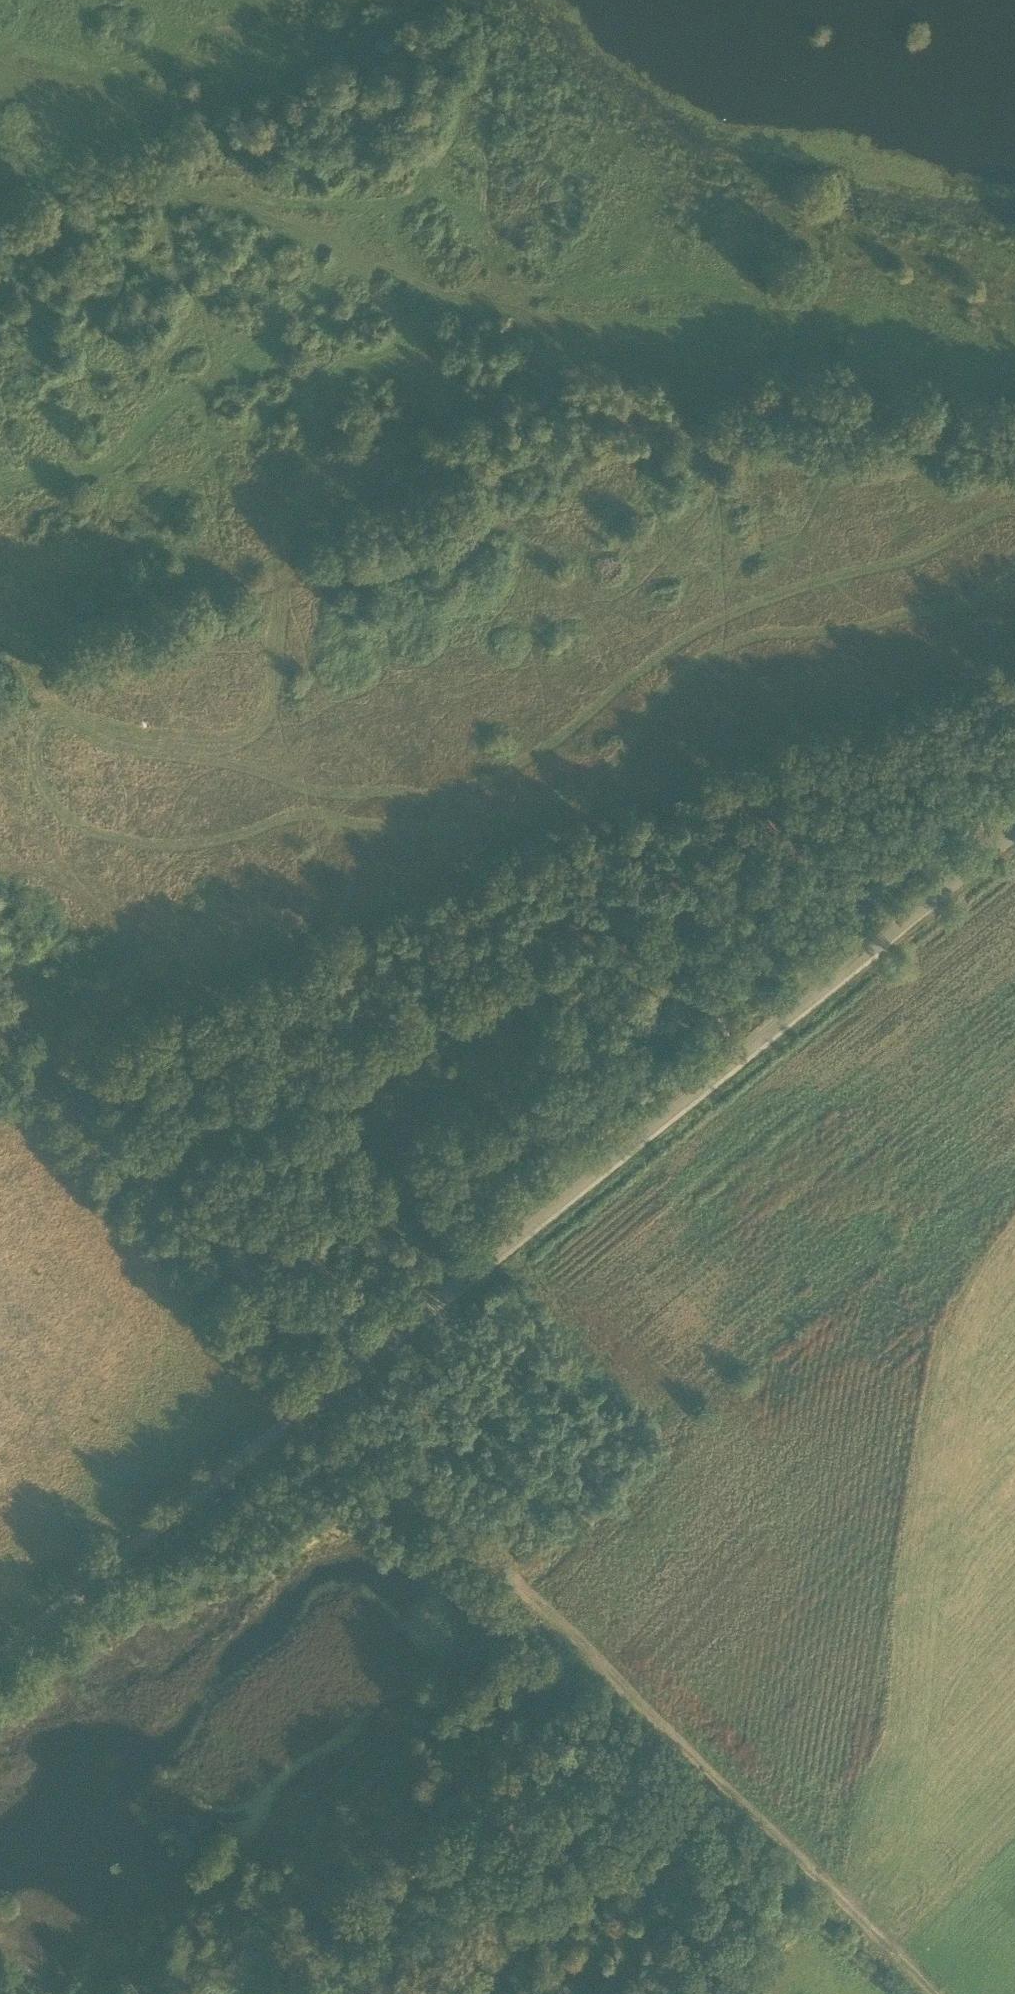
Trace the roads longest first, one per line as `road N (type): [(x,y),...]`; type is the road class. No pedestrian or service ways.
road 1 (unclassified): [(0,1652),(315,1388),(1014,832)]

